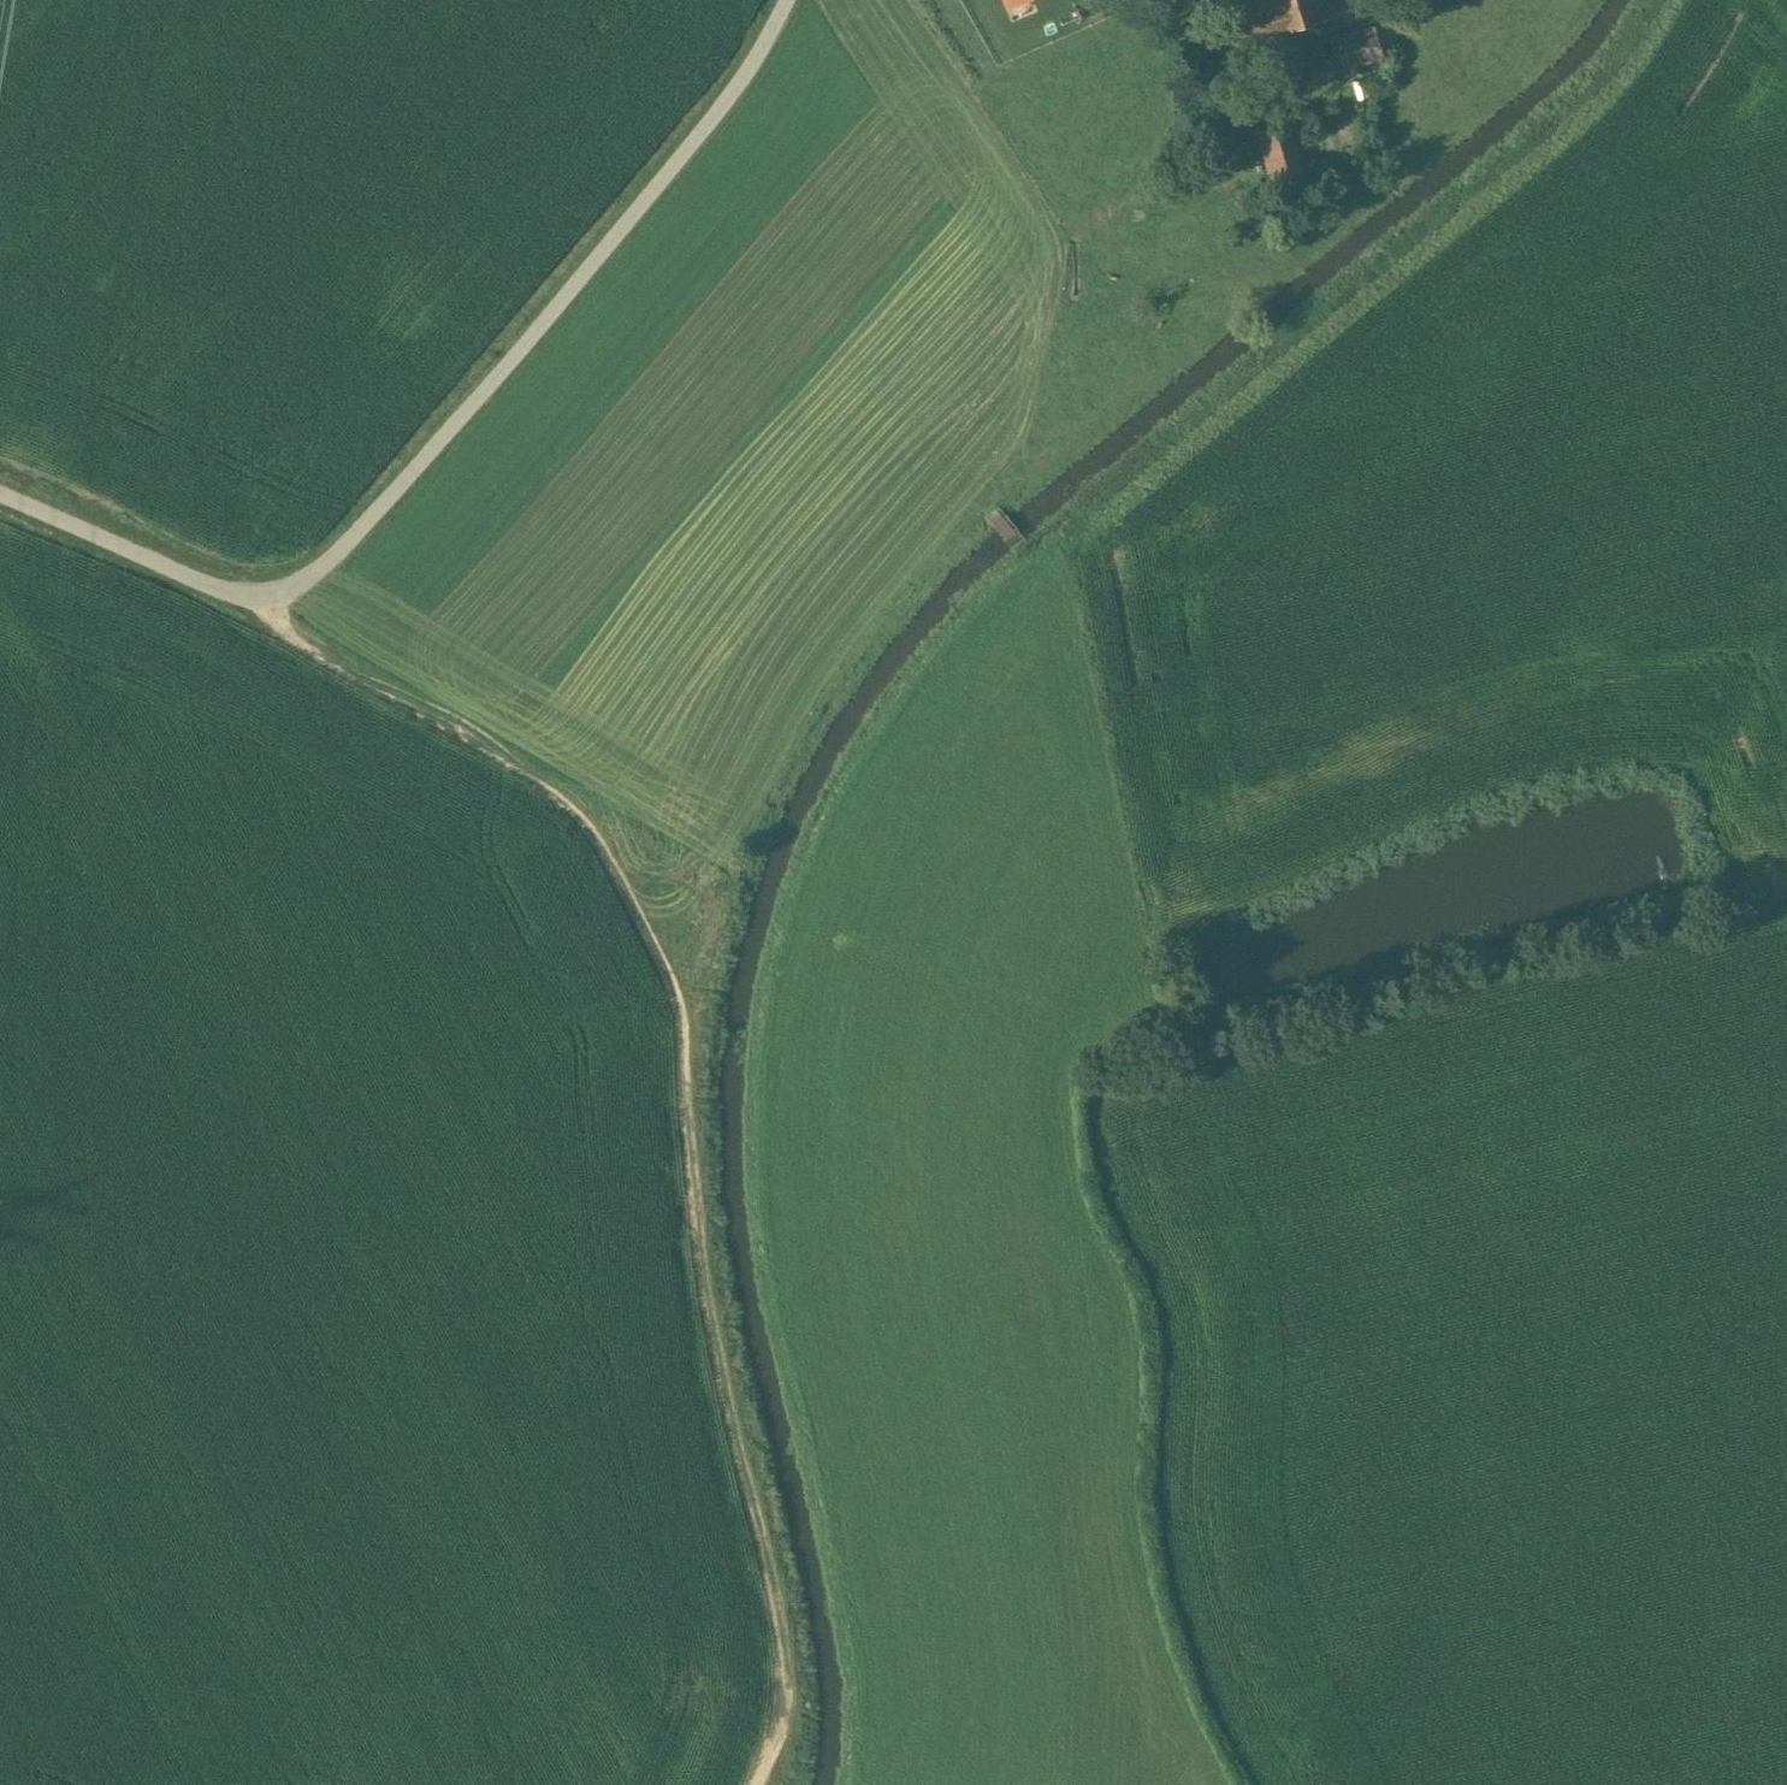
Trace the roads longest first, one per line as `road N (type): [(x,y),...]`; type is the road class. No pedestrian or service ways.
road 1 (unclassified): [(787,0),(741,82),(343,548),(310,575),(276,592),(235,593),(0,494)]

